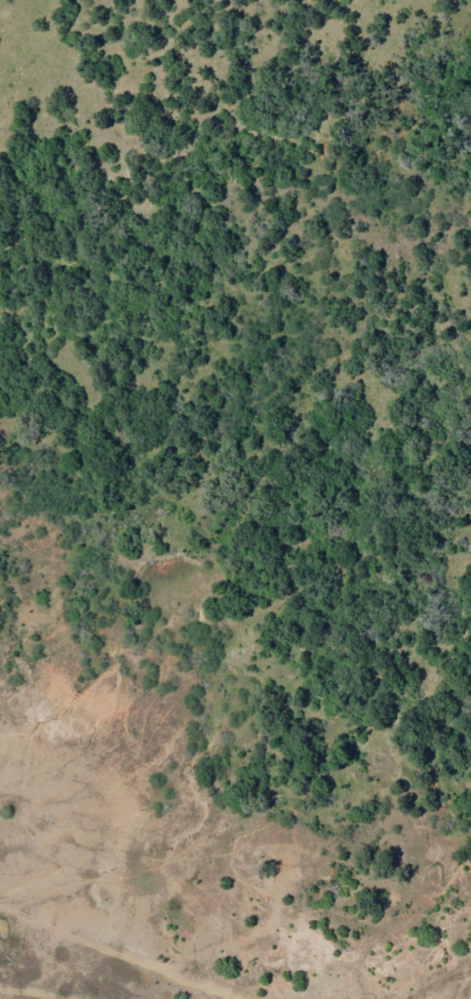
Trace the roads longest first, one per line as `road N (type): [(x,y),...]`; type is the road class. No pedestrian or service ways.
road 1 (residential): [(0,495),(54,540),(117,525),(302,354),(297,281),(248,237),(248,212),(394,159),(414,134),(404,95),(360,51),(358,0)]
road 2 (residential): [(0,656),(113,743),(259,810),(414,773),(470,750)]

